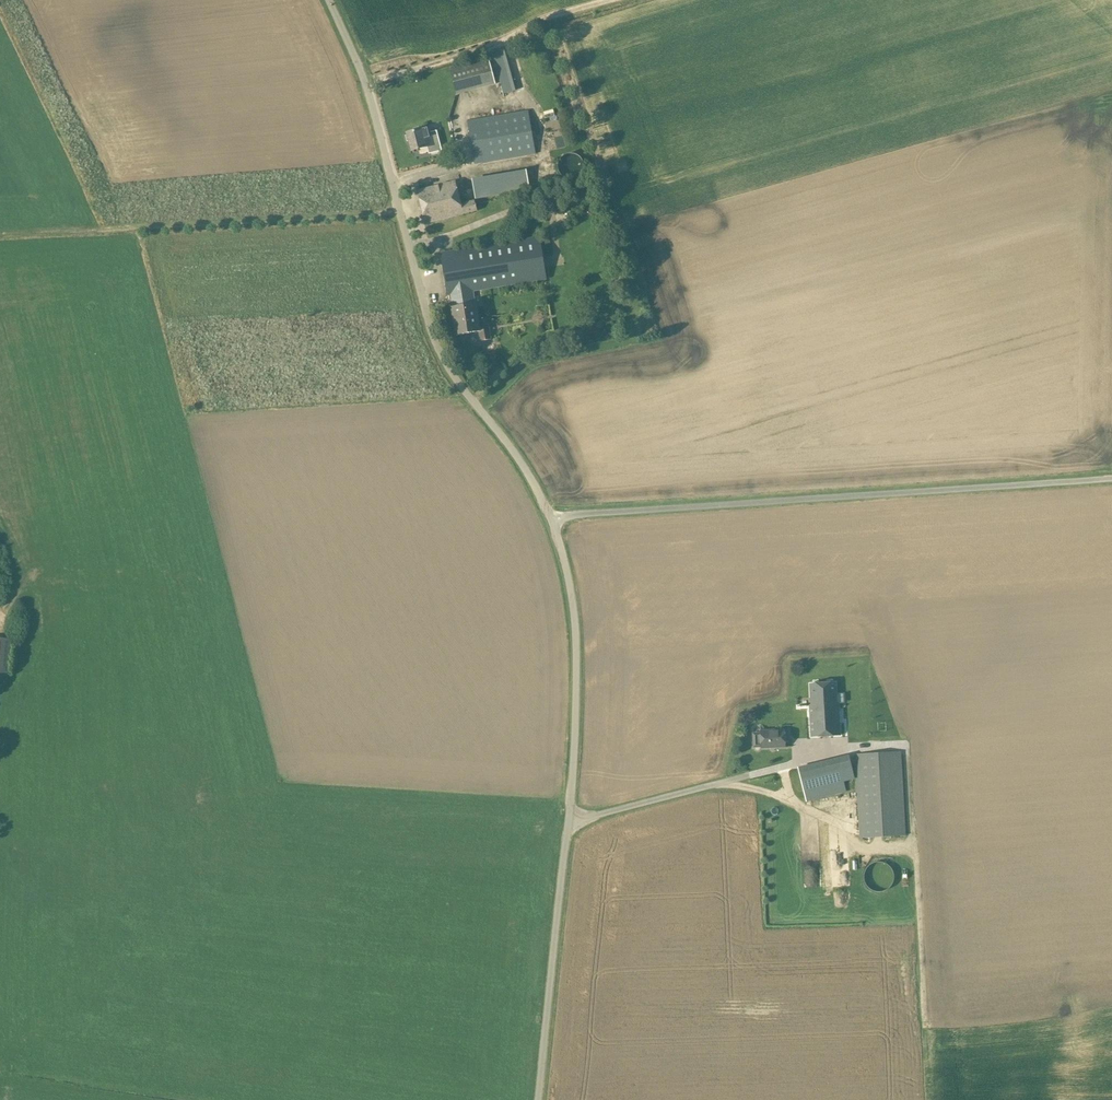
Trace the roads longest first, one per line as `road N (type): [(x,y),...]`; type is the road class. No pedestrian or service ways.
road 1 (unclassified): [(538,1099),(574,774),(576,649),(569,572),(553,513)]
road 2 (unclassified): [(553,513),(433,331),(372,98),(331,0)]
road 3 (unclassified): [(553,513),(1111,484)]
road 4 (track): [(0,236),(401,213)]

